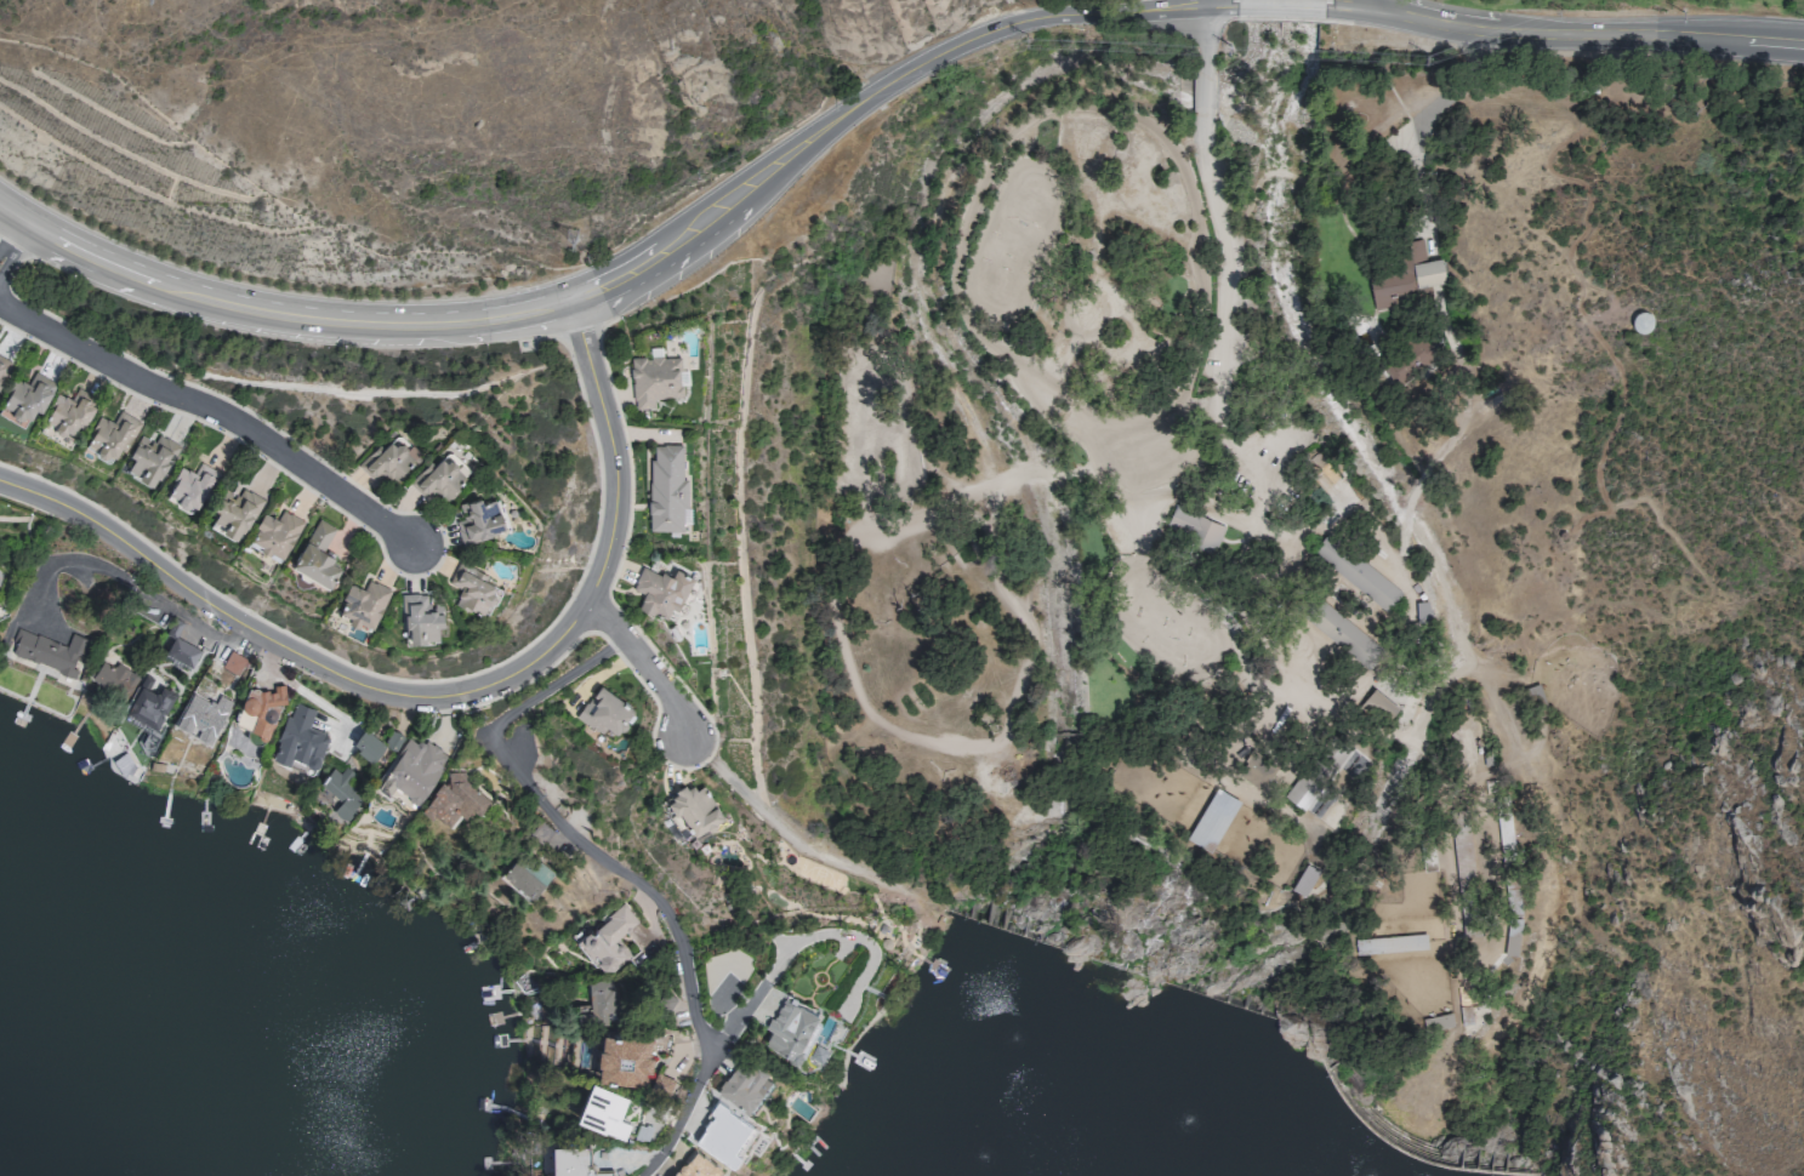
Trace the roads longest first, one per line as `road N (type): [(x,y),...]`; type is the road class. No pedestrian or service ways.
road 1 (residential): [(0,481),(92,519),(240,626),(364,687),(410,698),(483,695),(533,670),(575,633),(615,555),(614,450),(570,290)]
road 2 (tertiary): [(0,213),(121,280),(231,316),(412,335),(518,325),(575,314),(685,257),(762,198),(827,125)]
road 3 (tertiary): [(570,290),(411,315),(271,304),(129,262),(0,188)]
road 4 (residential): [(419,546),(241,422),(160,389),(0,304)]
road 5 (residential): [(719,1050),(698,1007),(672,904),(569,827),(470,697)]
road 6 (tertiary): [(827,125),(899,75),(1011,25),(1236,1)]
road 7 (tertiary): [(1803,33),(1490,24),(1404,6),(1379,10)]
road 8 (tertiary): [(827,125),(655,244),(570,290)]
road 9 (tertiary): [(1565,42),(1803,55)]
road 10 (tertiary): [(1379,10),(1399,24),(1449,36),(1565,42)]
road 11 (residential): [(594,607),(682,704),(693,742)]
road 12 (residential): [(629,1175),(654,1154),(719,1050)]

